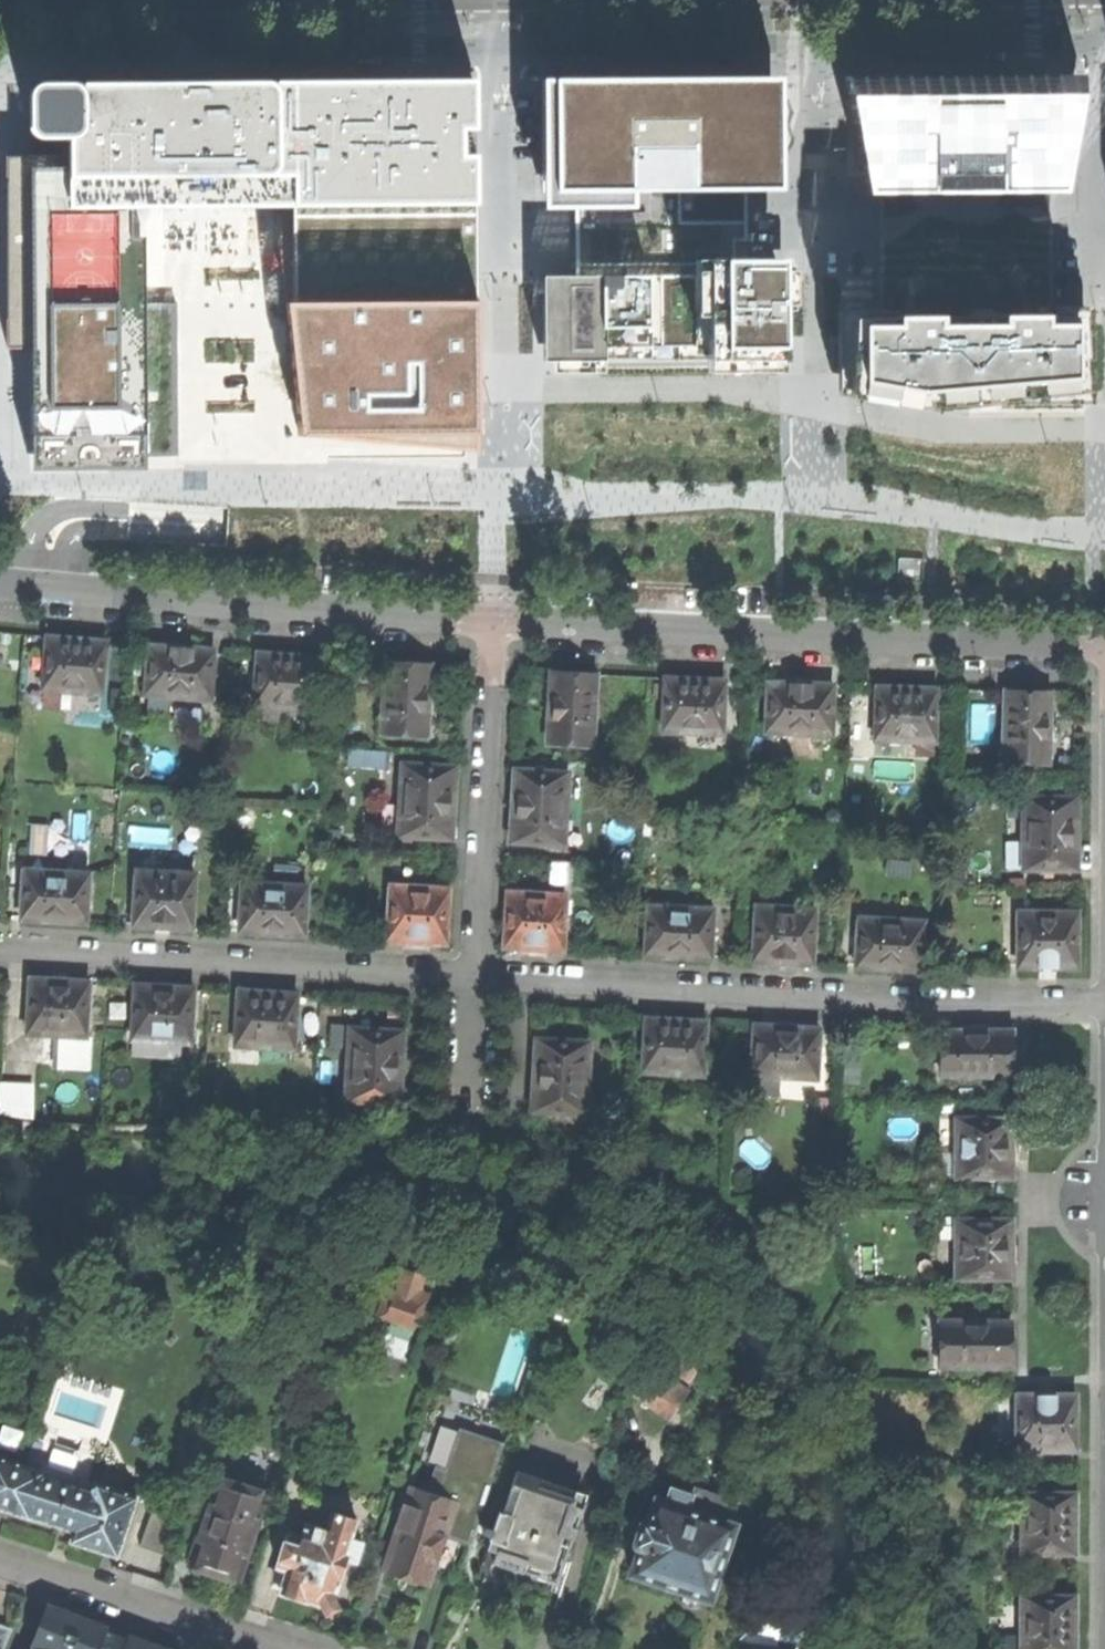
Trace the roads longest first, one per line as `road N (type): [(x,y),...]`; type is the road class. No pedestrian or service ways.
road 1 (residential): [(473,976),(888,1002),(1104,1005)]
road 2 (residential): [(514,625),(508,17),(500,0)]
road 3 (residential): [(514,625),(1104,648)]
road 4 (residential): [(0,584),(493,624)]
road 5 (residential): [(0,948),(473,976)]
road 6 (residential): [(817,404),(809,46)]
road 7 (residential): [(493,624),(473,976)]
road 8 (residential): [(0,1555),(288,1648)]
road 9 (residential): [(473,976),(461,1128)]

